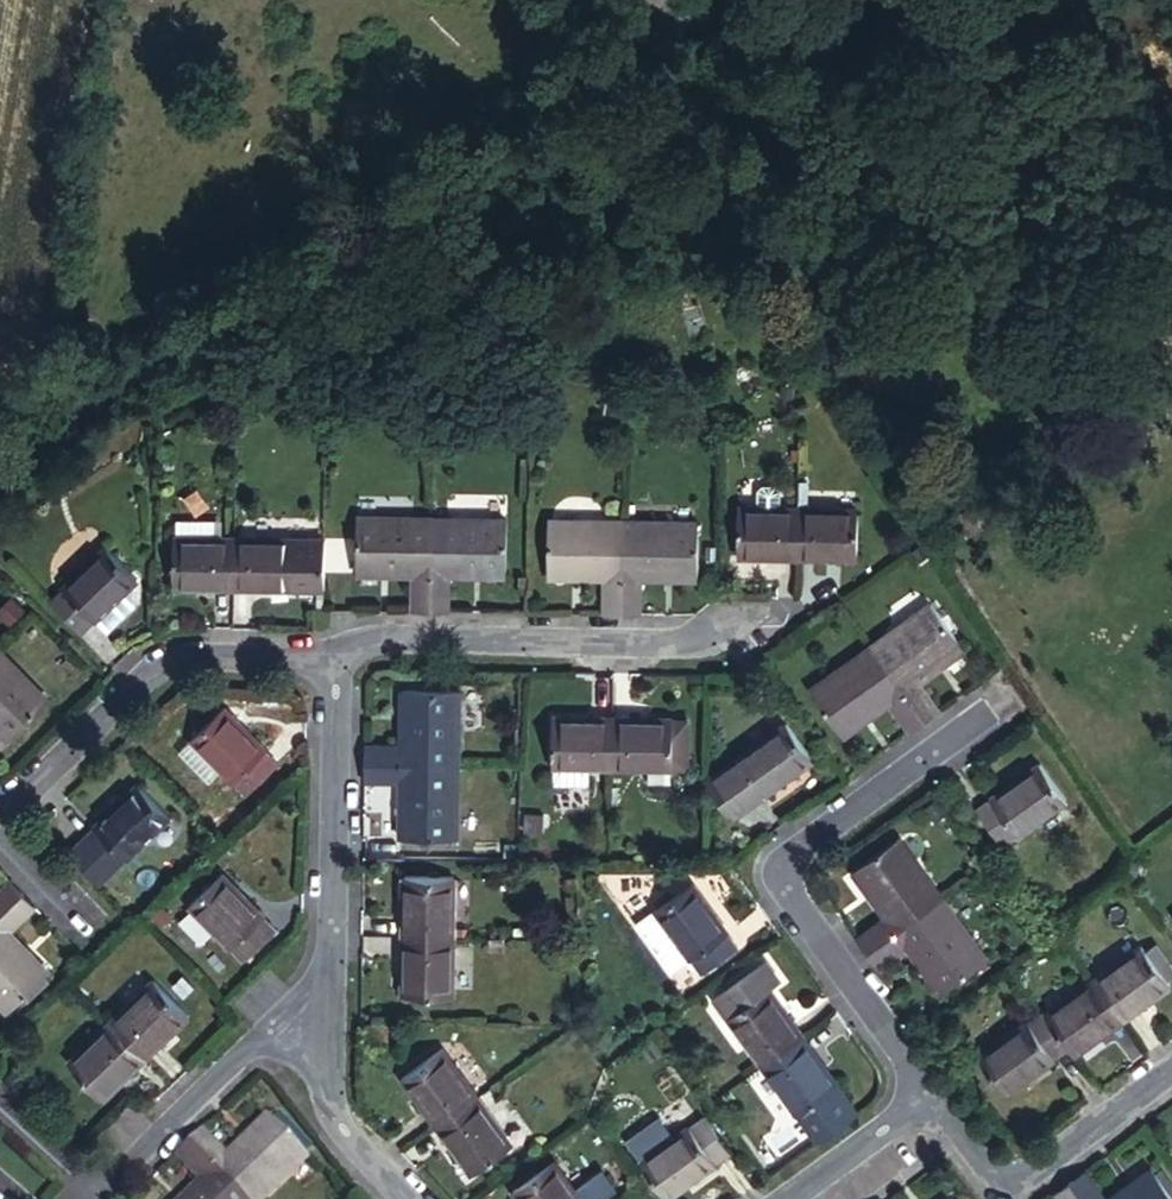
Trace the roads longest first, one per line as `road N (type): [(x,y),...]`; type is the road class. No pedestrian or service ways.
road 1 (residential): [(928,1107),(774,880),(1013,700)]
road 2 (residential): [(1171,27),(1151,17),(827,24),(685,0)]
road 3 (residential): [(342,642),(295,656),(185,658),(141,680),(1,836)]
road 4 (residential): [(748,624),(686,648),(342,642)]
road 5 (residential): [(331,993),(342,642)]
road 6 (residential): [(928,1107),(1001,1198),(1171,1073)]
road 7 (residential): [(331,993),(265,1028),(81,1191)]
road 8 (residential): [(413,1198),(330,1114),(331,993)]
road 9 (residential): [(803,1198),(928,1107)]
road 10 (residential): [(105,942),(1,836)]

